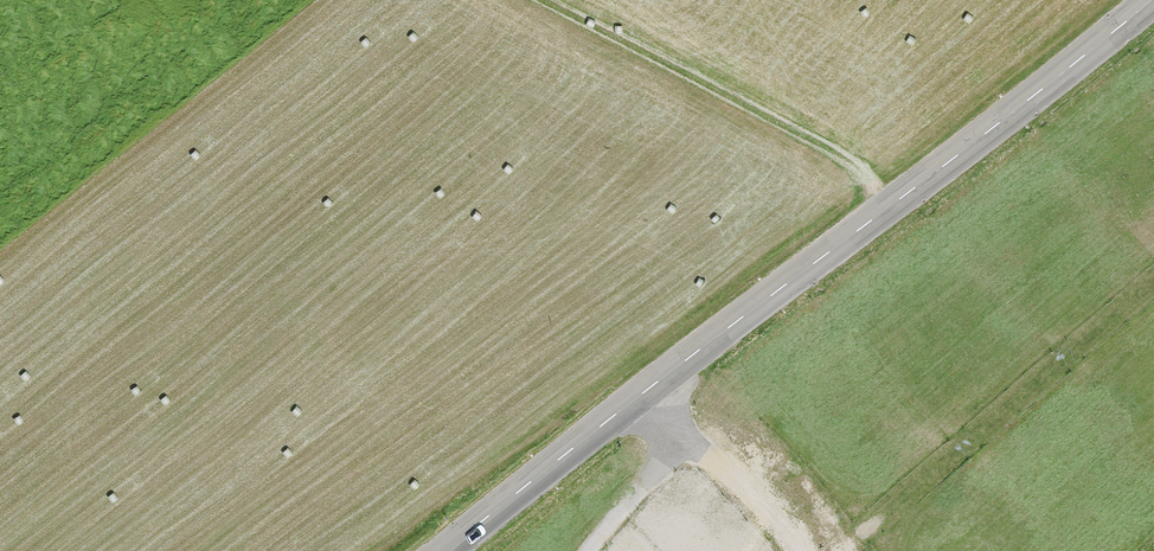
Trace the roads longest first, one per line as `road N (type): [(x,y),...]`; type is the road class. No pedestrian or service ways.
road 1 (tertiary): [(1153,10),(455,550)]
road 2 (track): [(899,211),(823,146),(533,0)]
road 3 (track): [(653,393),(786,550)]
road 4 (track): [(692,441),(606,550)]

